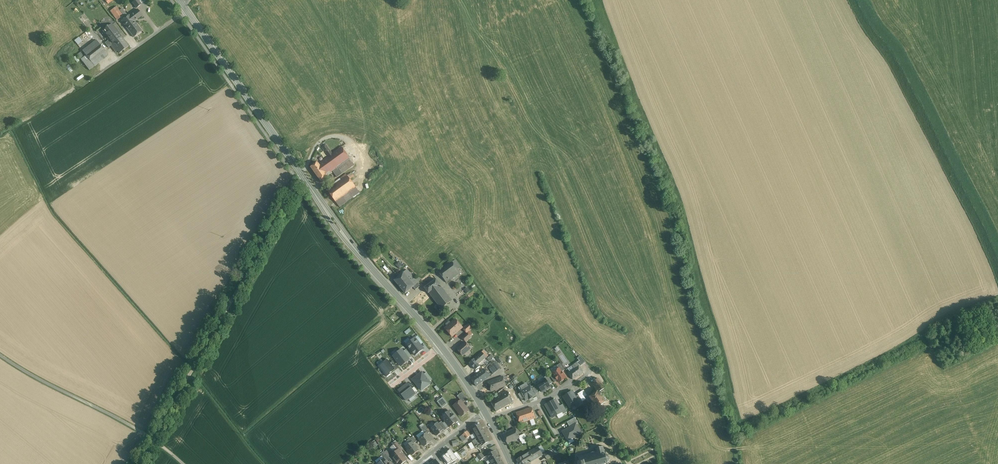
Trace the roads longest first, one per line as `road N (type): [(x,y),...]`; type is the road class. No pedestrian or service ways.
road 1 (tertiary): [(183,4),(336,224),(441,347)]
road 2 (track): [(154,440),(297,181)]
road 3 (track): [(154,440),(0,352)]

